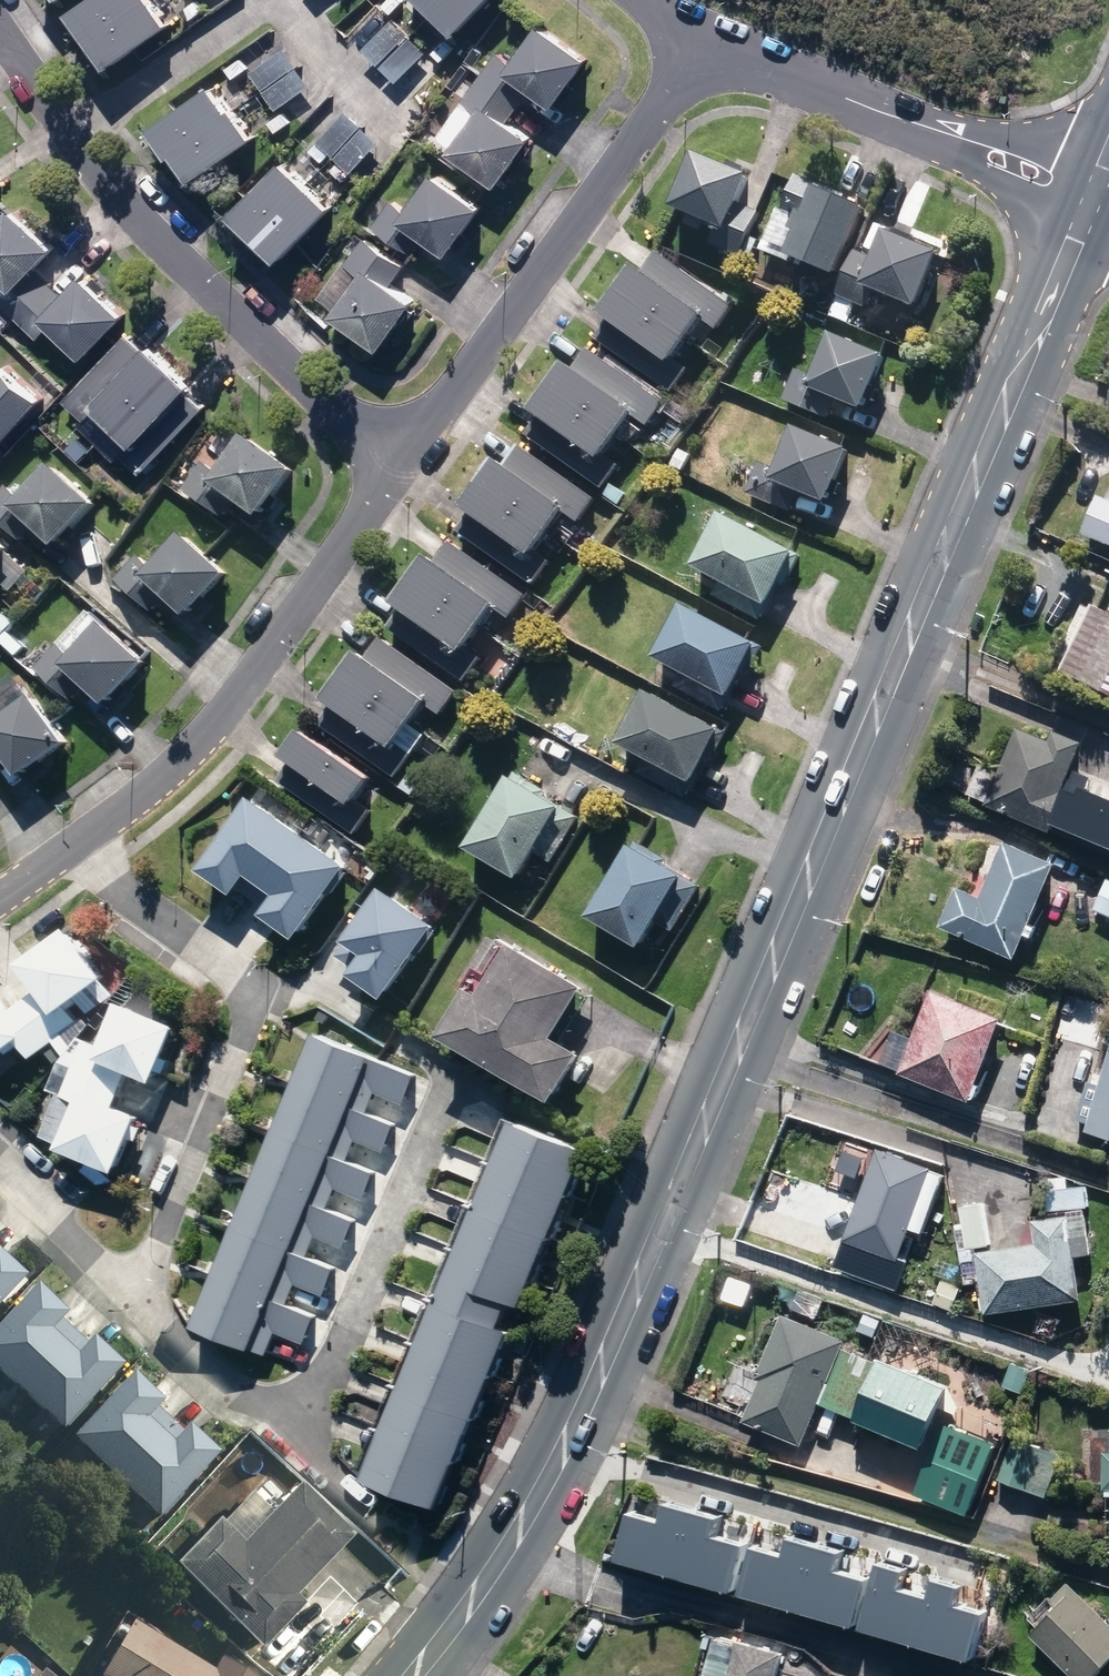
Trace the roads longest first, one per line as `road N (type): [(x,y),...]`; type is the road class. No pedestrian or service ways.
road 1 (secondary): [(1089,209),(1085,244),(1051,325),(1017,381),(604,1360),(503,1555),(413,1675)]
road 2 (residential): [(0,33),(74,143),(171,253),(392,470)]
road 3 (residential): [(83,838),(143,907),(247,988),(251,1005),(160,1243),(131,1295)]
road 4 (residential): [(700,48),(392,470)]
road 5 (residential): [(392,470),(207,729),(83,838)]
road 6 (residential): [(1089,209),(1009,161),(700,48)]
road 7 (residential): [(291,1410),(320,1395),(453,1085)]
road 8 (residential): [(131,1295),(241,1396),(291,1410)]
road 9 (residential): [(131,1295),(0,1169)]
road 10 (residential): [(291,1410),(309,1446),(364,1503)]

